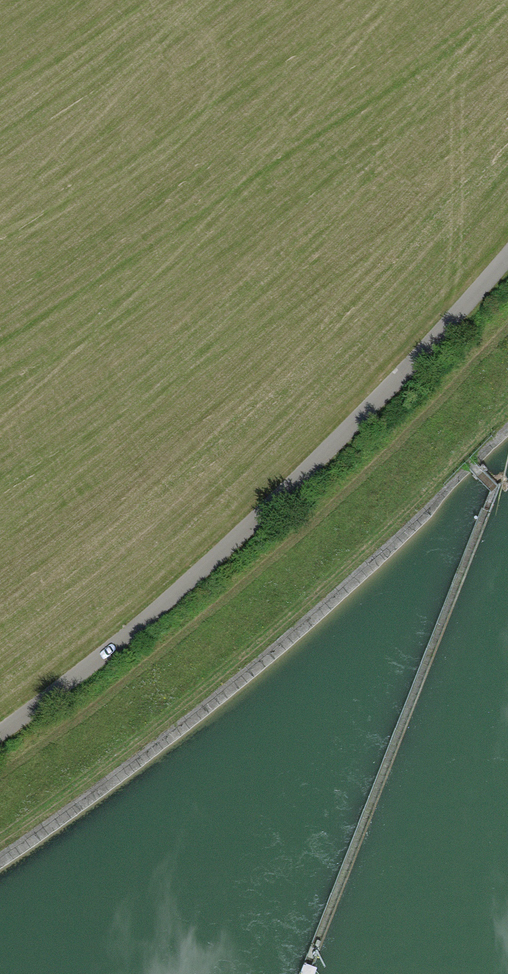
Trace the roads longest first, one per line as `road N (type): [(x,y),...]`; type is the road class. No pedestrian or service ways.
road 1 (residential): [(0,733),(204,569),(419,359),(507,256)]
road 2 (track): [(507,391),(360,536),(0,828)]

